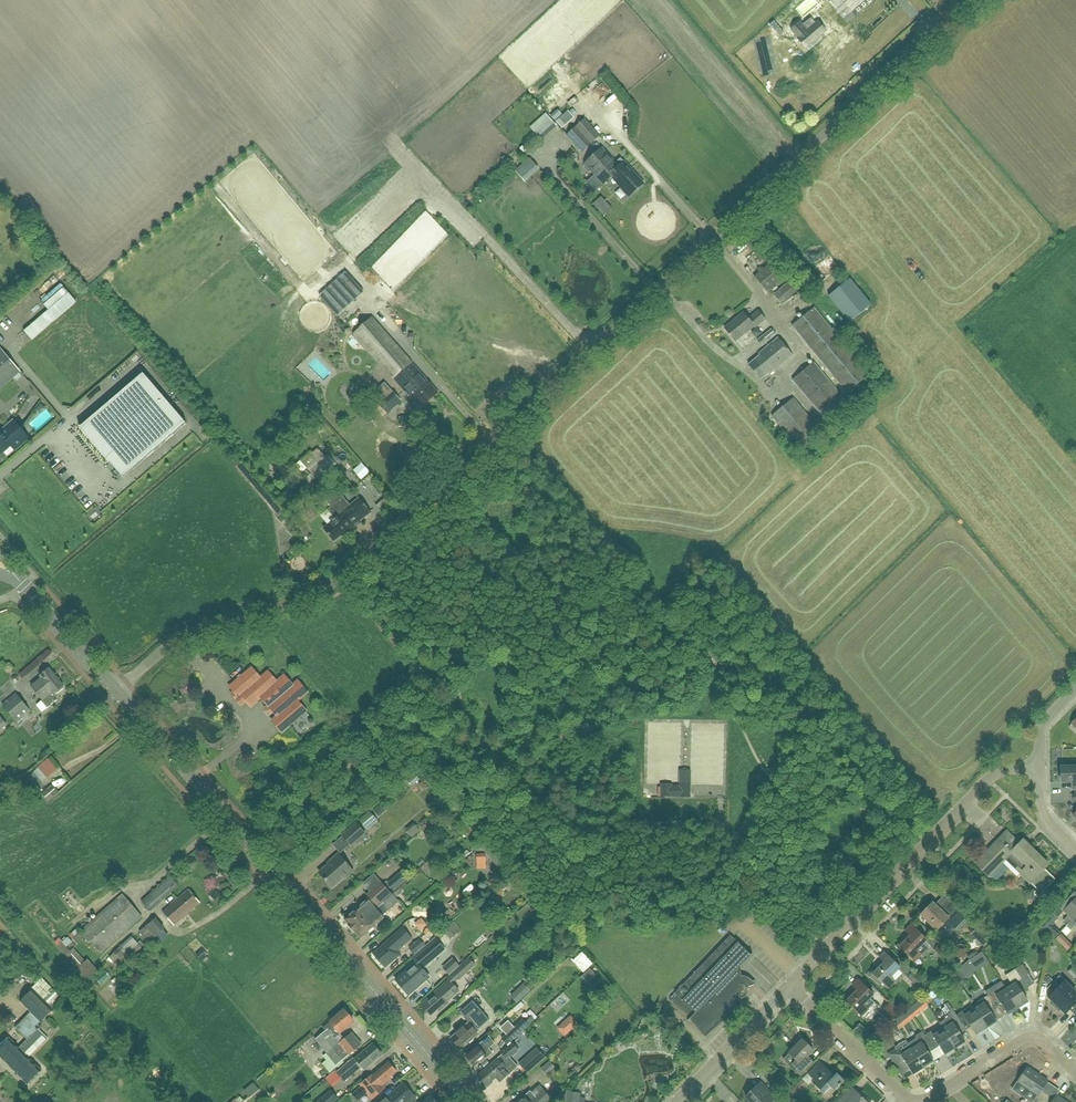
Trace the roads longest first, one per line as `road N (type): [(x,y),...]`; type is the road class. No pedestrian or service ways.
road 1 (unclassified): [(117,691),(169,647),(294,603),(358,566),(968,0)]
road 2 (tertiary): [(469,1101),(117,691)]
road 3 (unclassified): [(788,986),(997,775),(1040,769)]
road 4 (residential): [(1075,1075),(1038,1043),(1021,1043),(925,1101)]
road 5 (residential): [(916,1101),(788,986)]
road 6 (tertiary): [(117,691),(0,567)]
road 7 (unclassified): [(677,1101),(788,986)]

